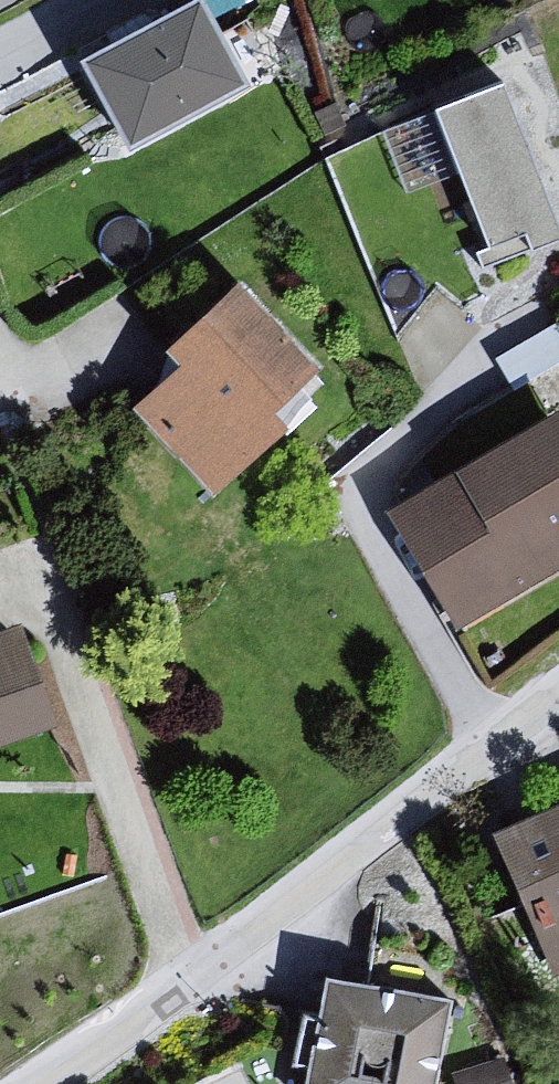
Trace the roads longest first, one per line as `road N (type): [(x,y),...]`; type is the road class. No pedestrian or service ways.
road 1 (residential): [(558,697),(43,1083)]

